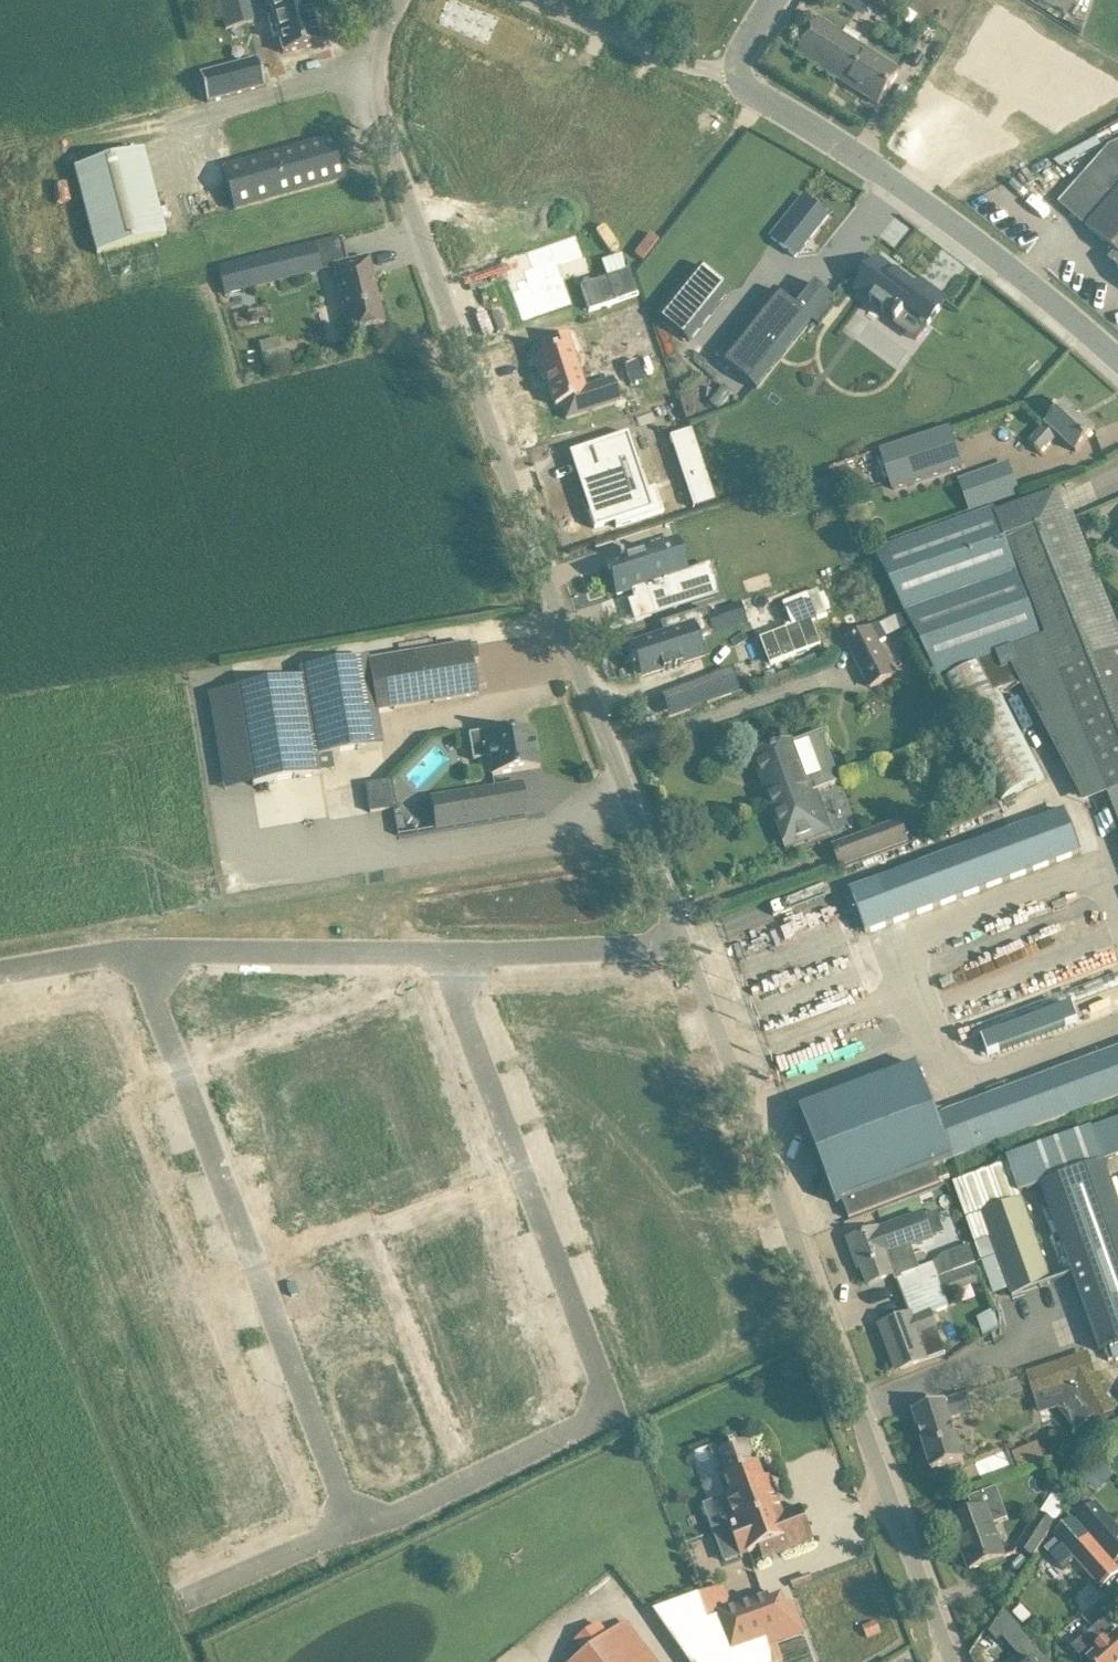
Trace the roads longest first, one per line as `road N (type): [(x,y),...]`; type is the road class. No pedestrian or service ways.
road 1 (unclassified): [(685,947),(377,120),(380,73),(402,0)]
road 2 (residential): [(353,1529),(611,1404),(447,952)]
road 3 (unclassified): [(952,1661),(685,947)]
road 4 (residential): [(137,955),(353,1529)]
road 5 (unclassified): [(1117,360),(985,246),(857,156),(727,83)]
road 6 (residential): [(447,952),(137,955)]
road 7 (residential): [(685,947),(447,952)]
road 8 (unclassified): [(727,83),(524,0)]
road 9 (residential): [(180,1602),(353,1529)]
road 10 (residential): [(137,955),(0,976)]

